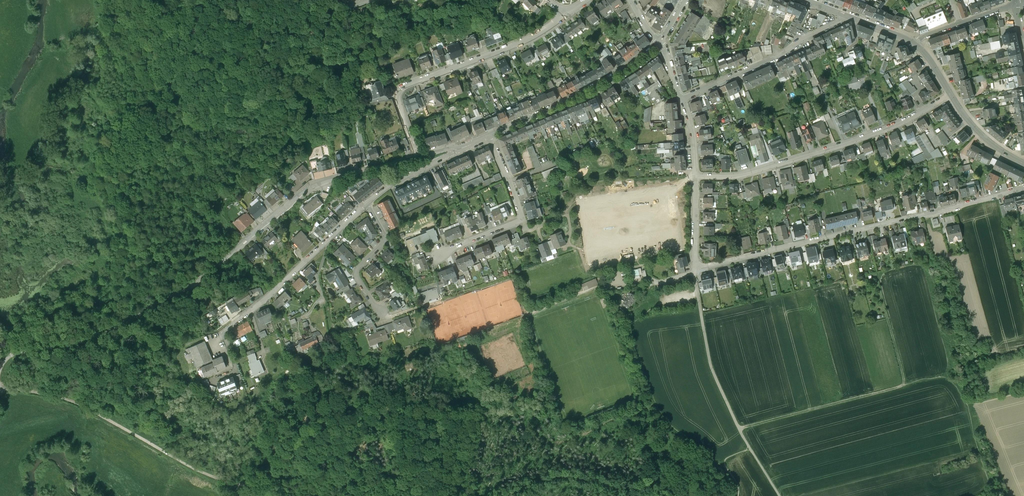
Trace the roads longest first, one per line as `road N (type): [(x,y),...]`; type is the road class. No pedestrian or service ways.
road 1 (residential): [(0,370),(11,356),(105,333),(192,285),(313,186),(418,158)]
road 2 (residential): [(1023,189),(695,269)]
road 3 (track): [(0,386),(69,399),(190,466),(281,495)]
road 4 (residential): [(950,92),(862,137),(745,173),(696,174)]
road 5 (residential): [(566,14),(528,39),(400,90),(418,158)]
road 6 (residential): [(366,204),(221,335)]
road 7 (residential): [(660,44),(599,85),(489,137)]
road 8 (residential): [(683,100),(849,19)]
road 9 (residential): [(489,137),(522,218),(437,256)]
road 10 (residential): [(366,204),(385,238),(357,275),(382,311)]

